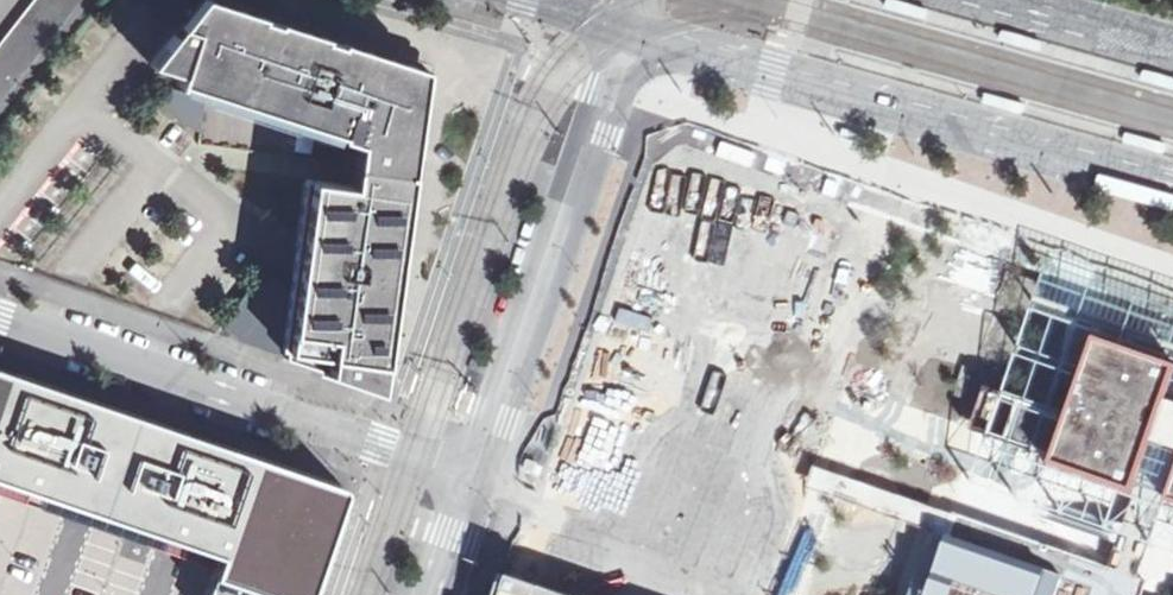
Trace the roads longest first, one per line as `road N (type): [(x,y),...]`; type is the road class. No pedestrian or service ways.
road 1 (secondary): [(623,28),(854,106),(1172,193)]
road 2 (residential): [(478,474),(0,316)]
road 3 (tertiary): [(623,28),(613,84),(478,474)]
road 4 (secondary): [(1172,50),(991,0)]
road 5 (tertiary): [(478,474),(436,594)]

